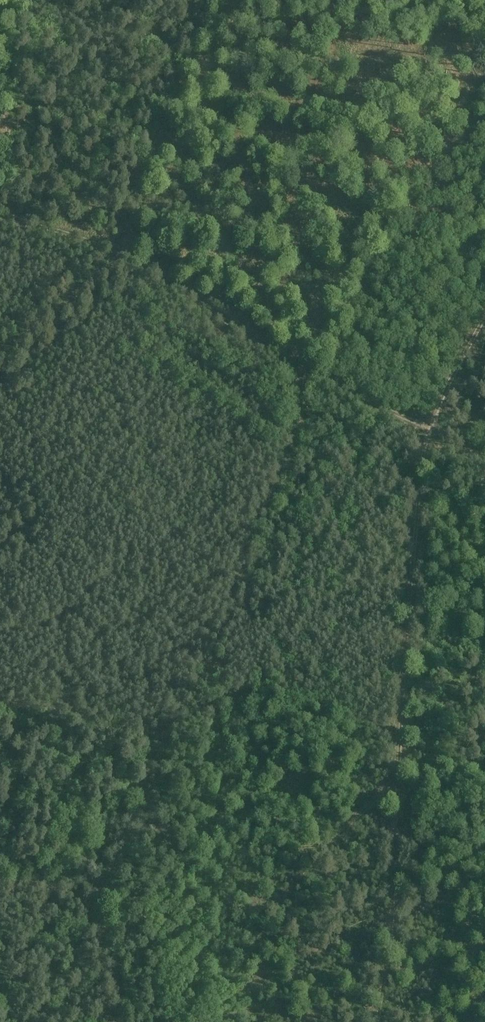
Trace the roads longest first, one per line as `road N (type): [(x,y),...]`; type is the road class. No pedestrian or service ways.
road 1 (track): [(420,431),(409,709),(380,1021)]
road 2 (track): [(0,222),(73,229),(420,431)]
road 3 (track): [(107,1021),(108,962),(130,937),(189,901),(268,904),(402,777)]
road 4 (track): [(484,315),(420,431)]

